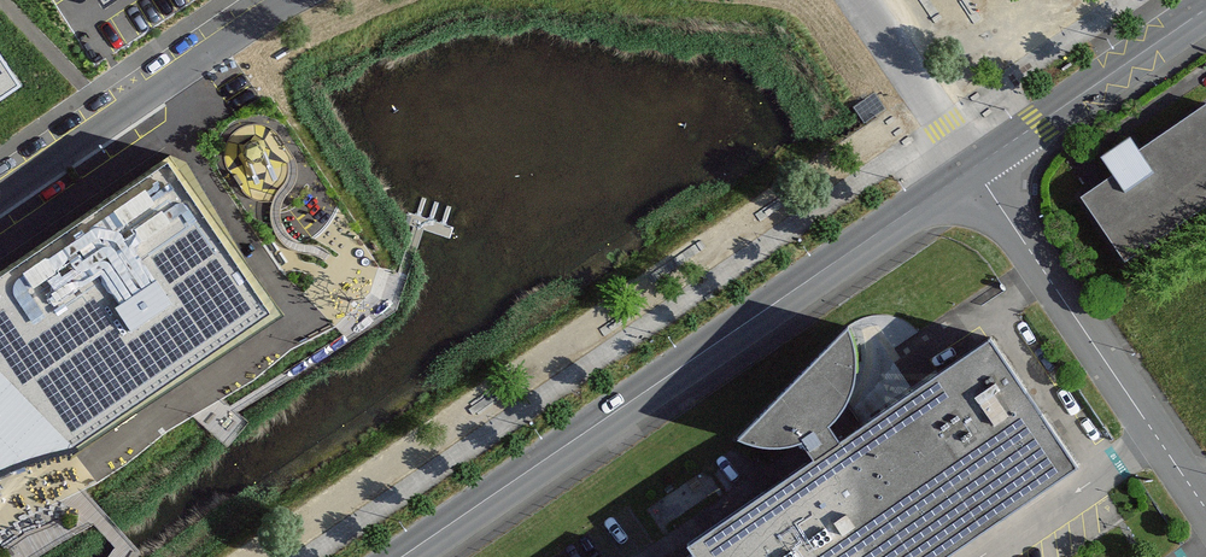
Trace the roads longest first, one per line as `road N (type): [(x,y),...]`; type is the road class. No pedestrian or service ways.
road 1 (tertiary): [(402,556),(976,168)]
road 2 (unclassified): [(976,168),(1205,508)]
road 3 (unclassified): [(291,0),(0,193)]
road 4 (tertiary): [(976,168),(1205,9)]
road 5 (unclassified): [(859,0),(976,168)]

